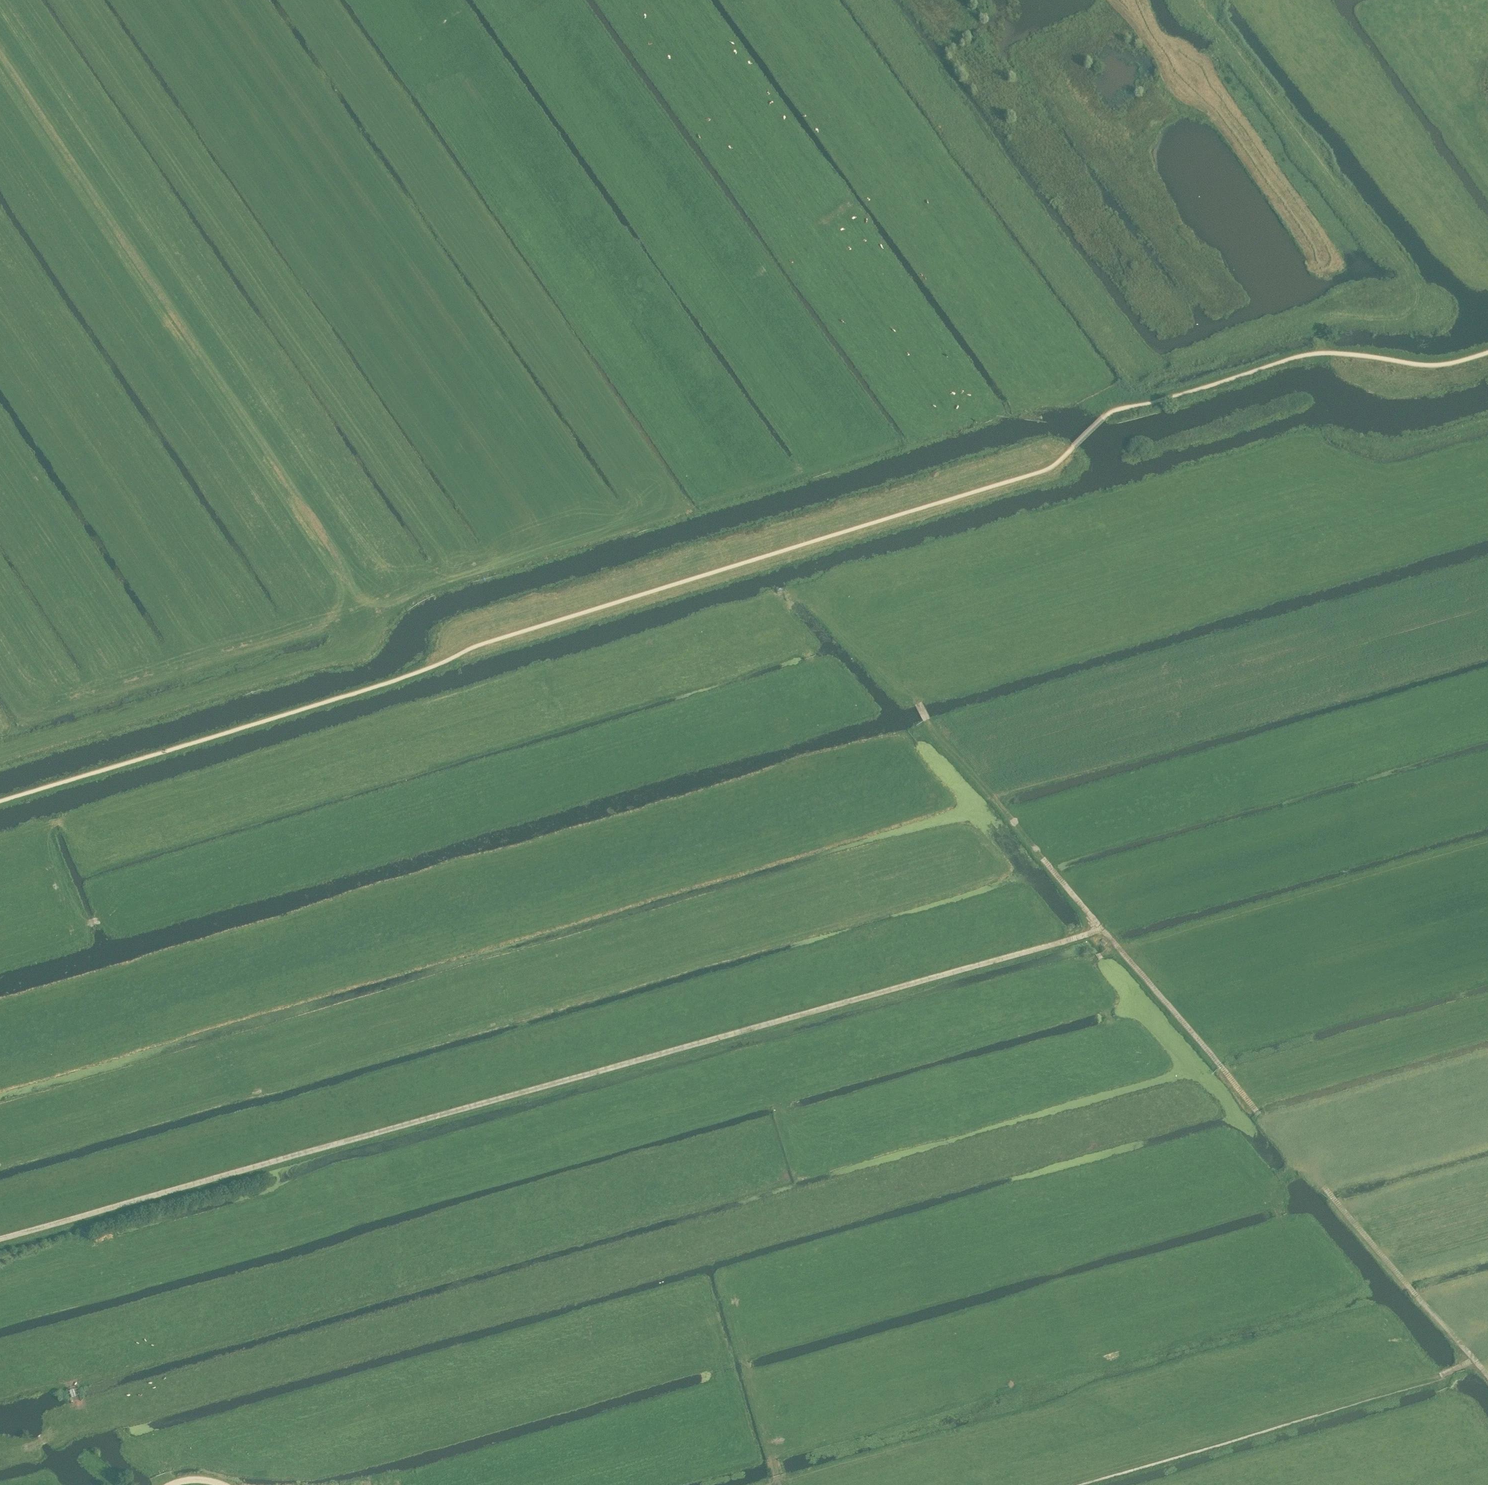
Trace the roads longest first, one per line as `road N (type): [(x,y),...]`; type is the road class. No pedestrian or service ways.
road 1 (track): [(0,1240),(1102,929)]
road 2 (track): [(1487,1375),(1102,929),(918,701),(889,681)]

